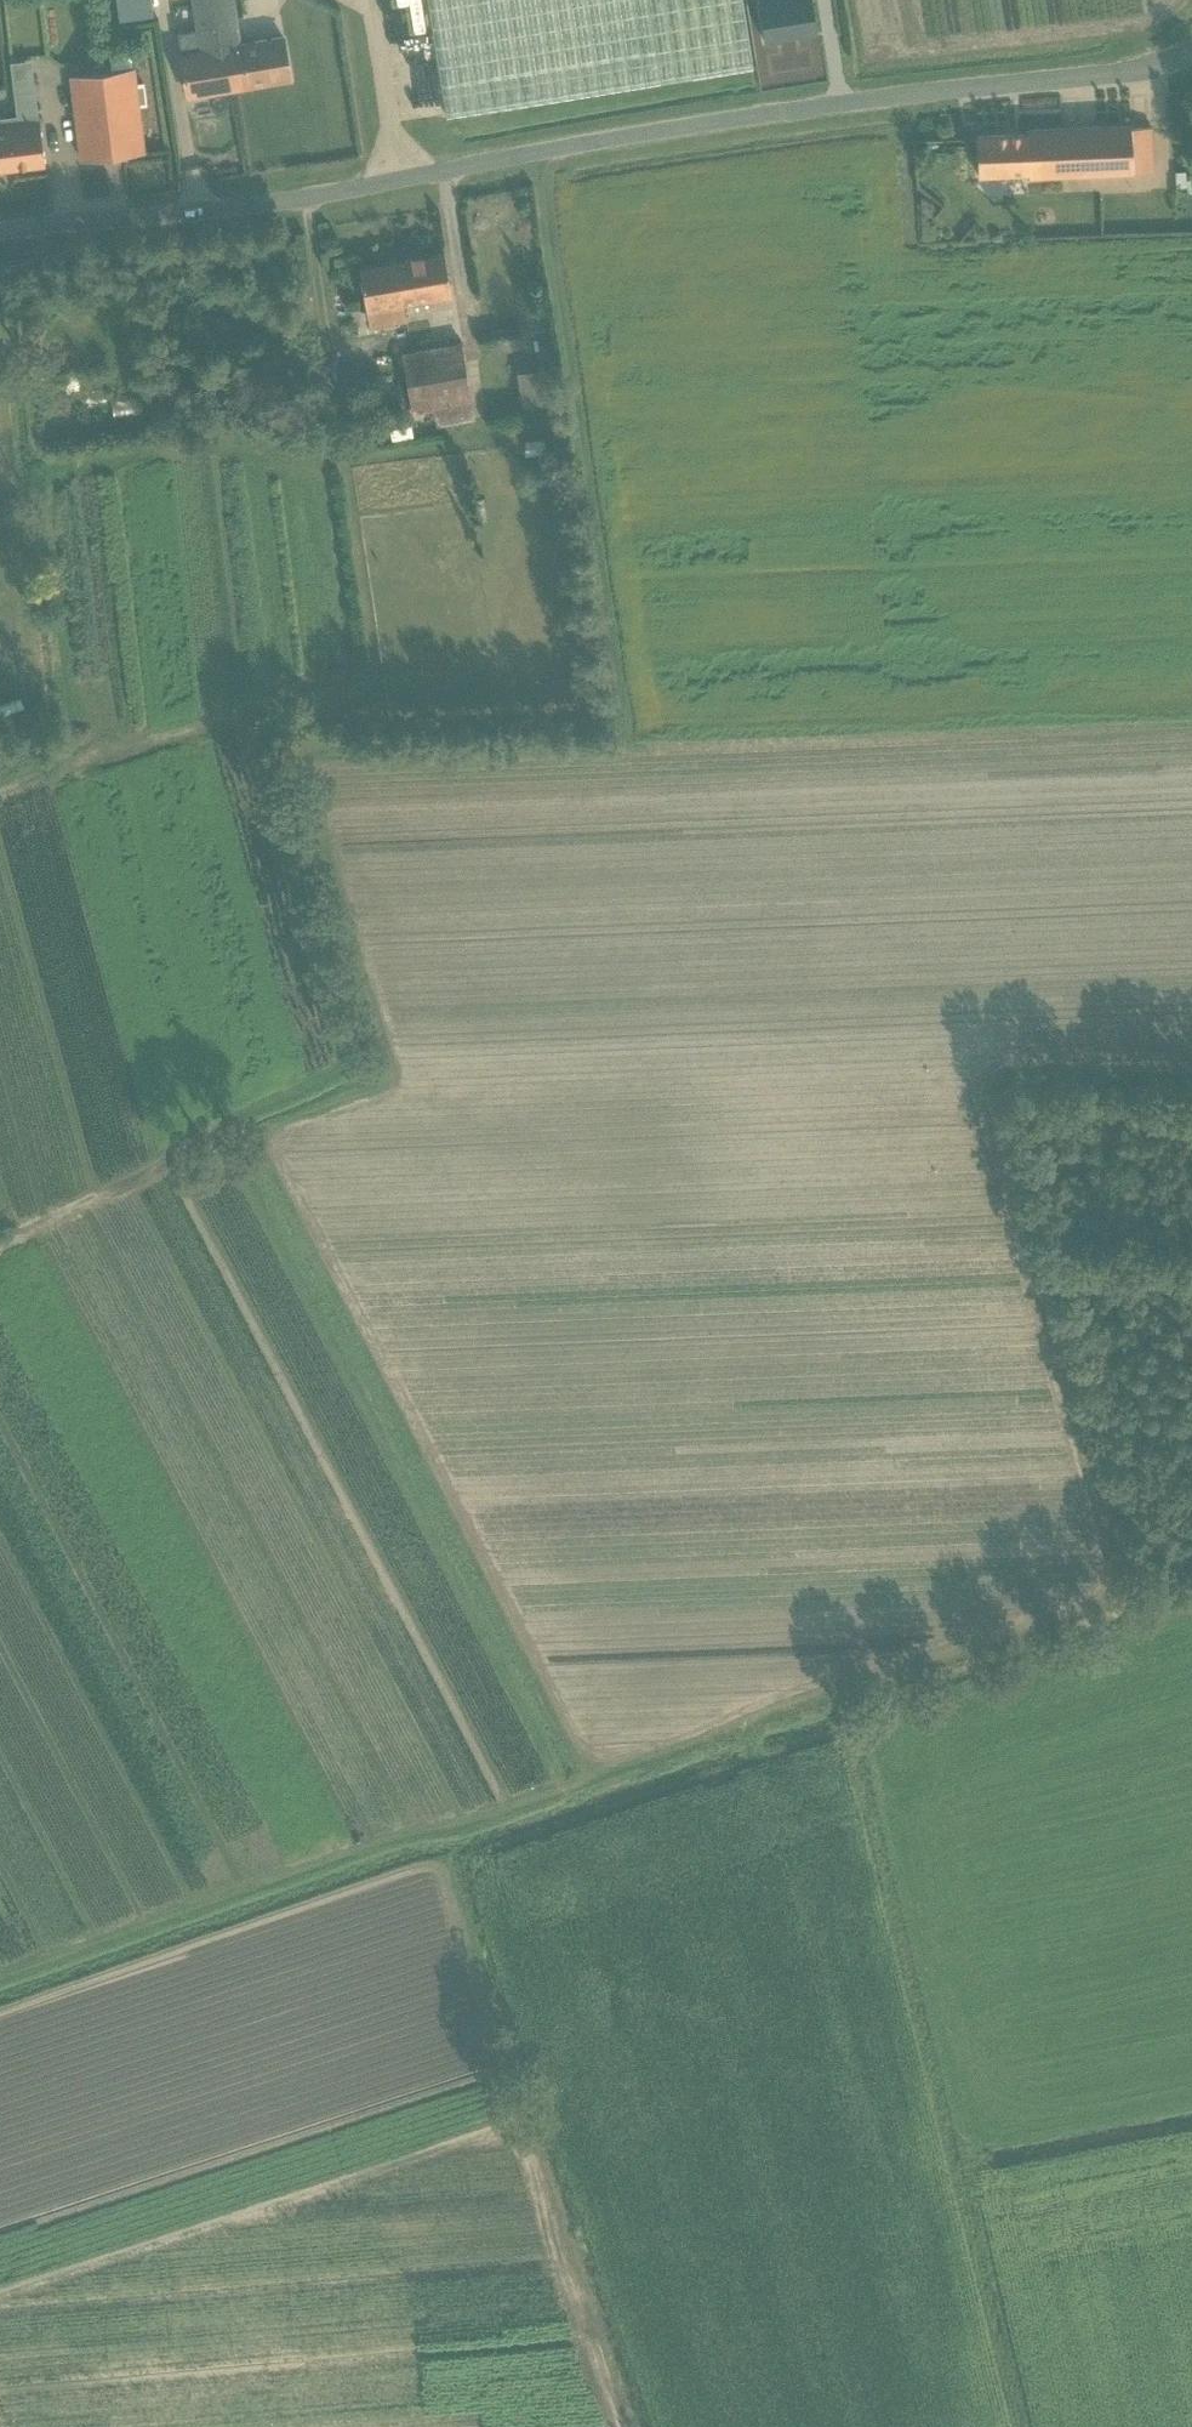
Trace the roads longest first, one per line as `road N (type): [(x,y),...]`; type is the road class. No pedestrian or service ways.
road 1 (unclassified): [(0,227),(46,217),(330,198),(1191,46)]

